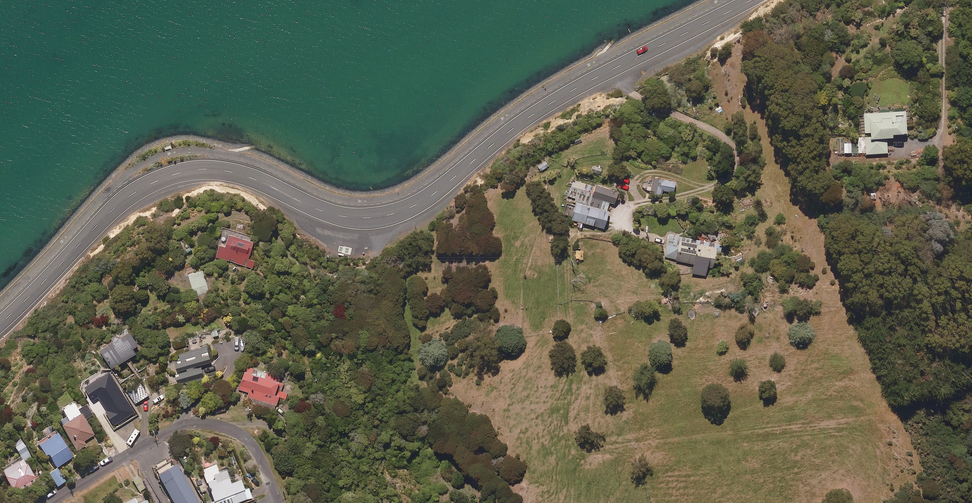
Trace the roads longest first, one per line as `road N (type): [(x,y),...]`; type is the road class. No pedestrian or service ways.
road 1 (secondary): [(750,0),(546,105),(430,197),(421,218),(393,233),(371,240),(315,231),(224,182),(178,182),(148,195),(102,226),(0,345)]
road 2 (residential): [(280,502),(250,443),(198,423),(169,430),(50,502)]

